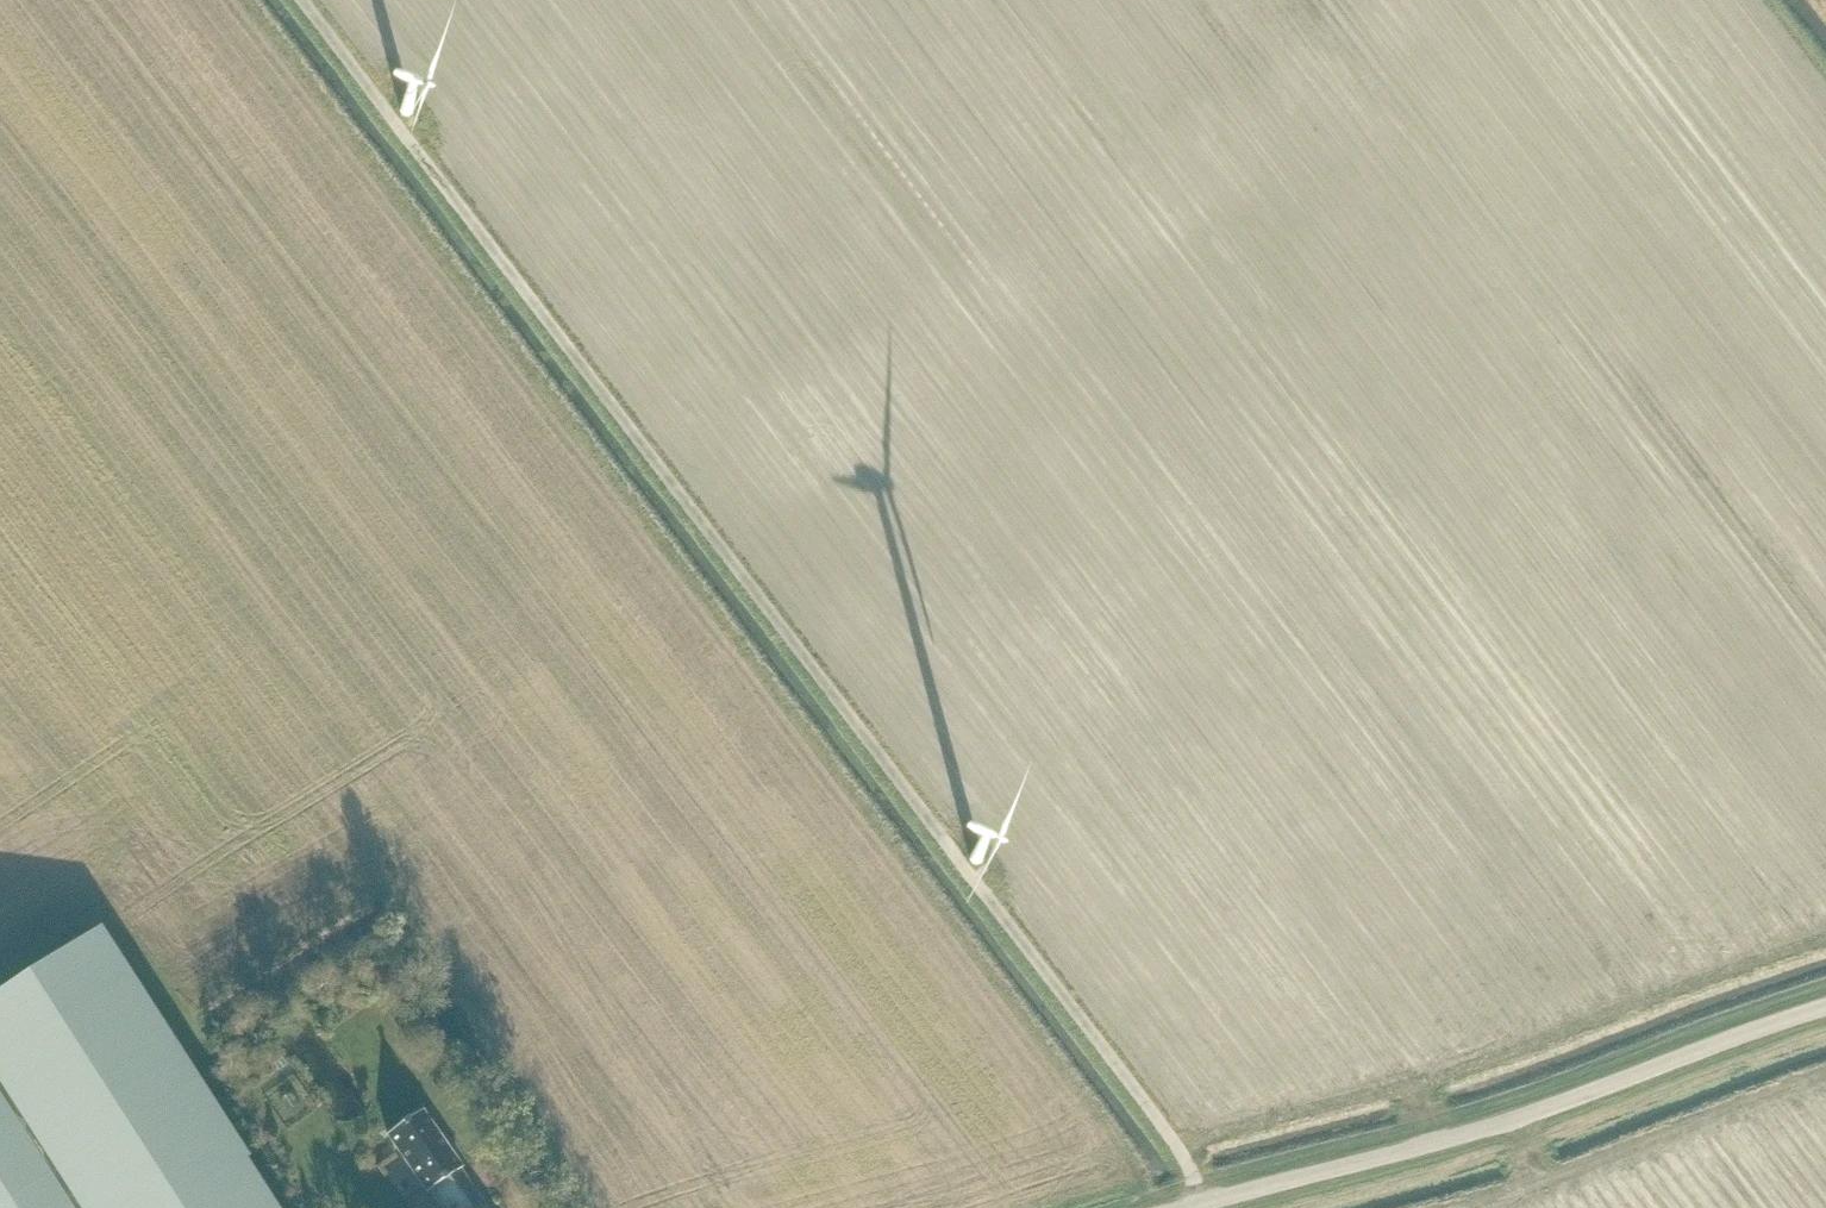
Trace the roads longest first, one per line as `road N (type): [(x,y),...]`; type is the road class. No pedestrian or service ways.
road 1 (unclassified): [(1189,1207),(1534,1114),(1825,1008)]

